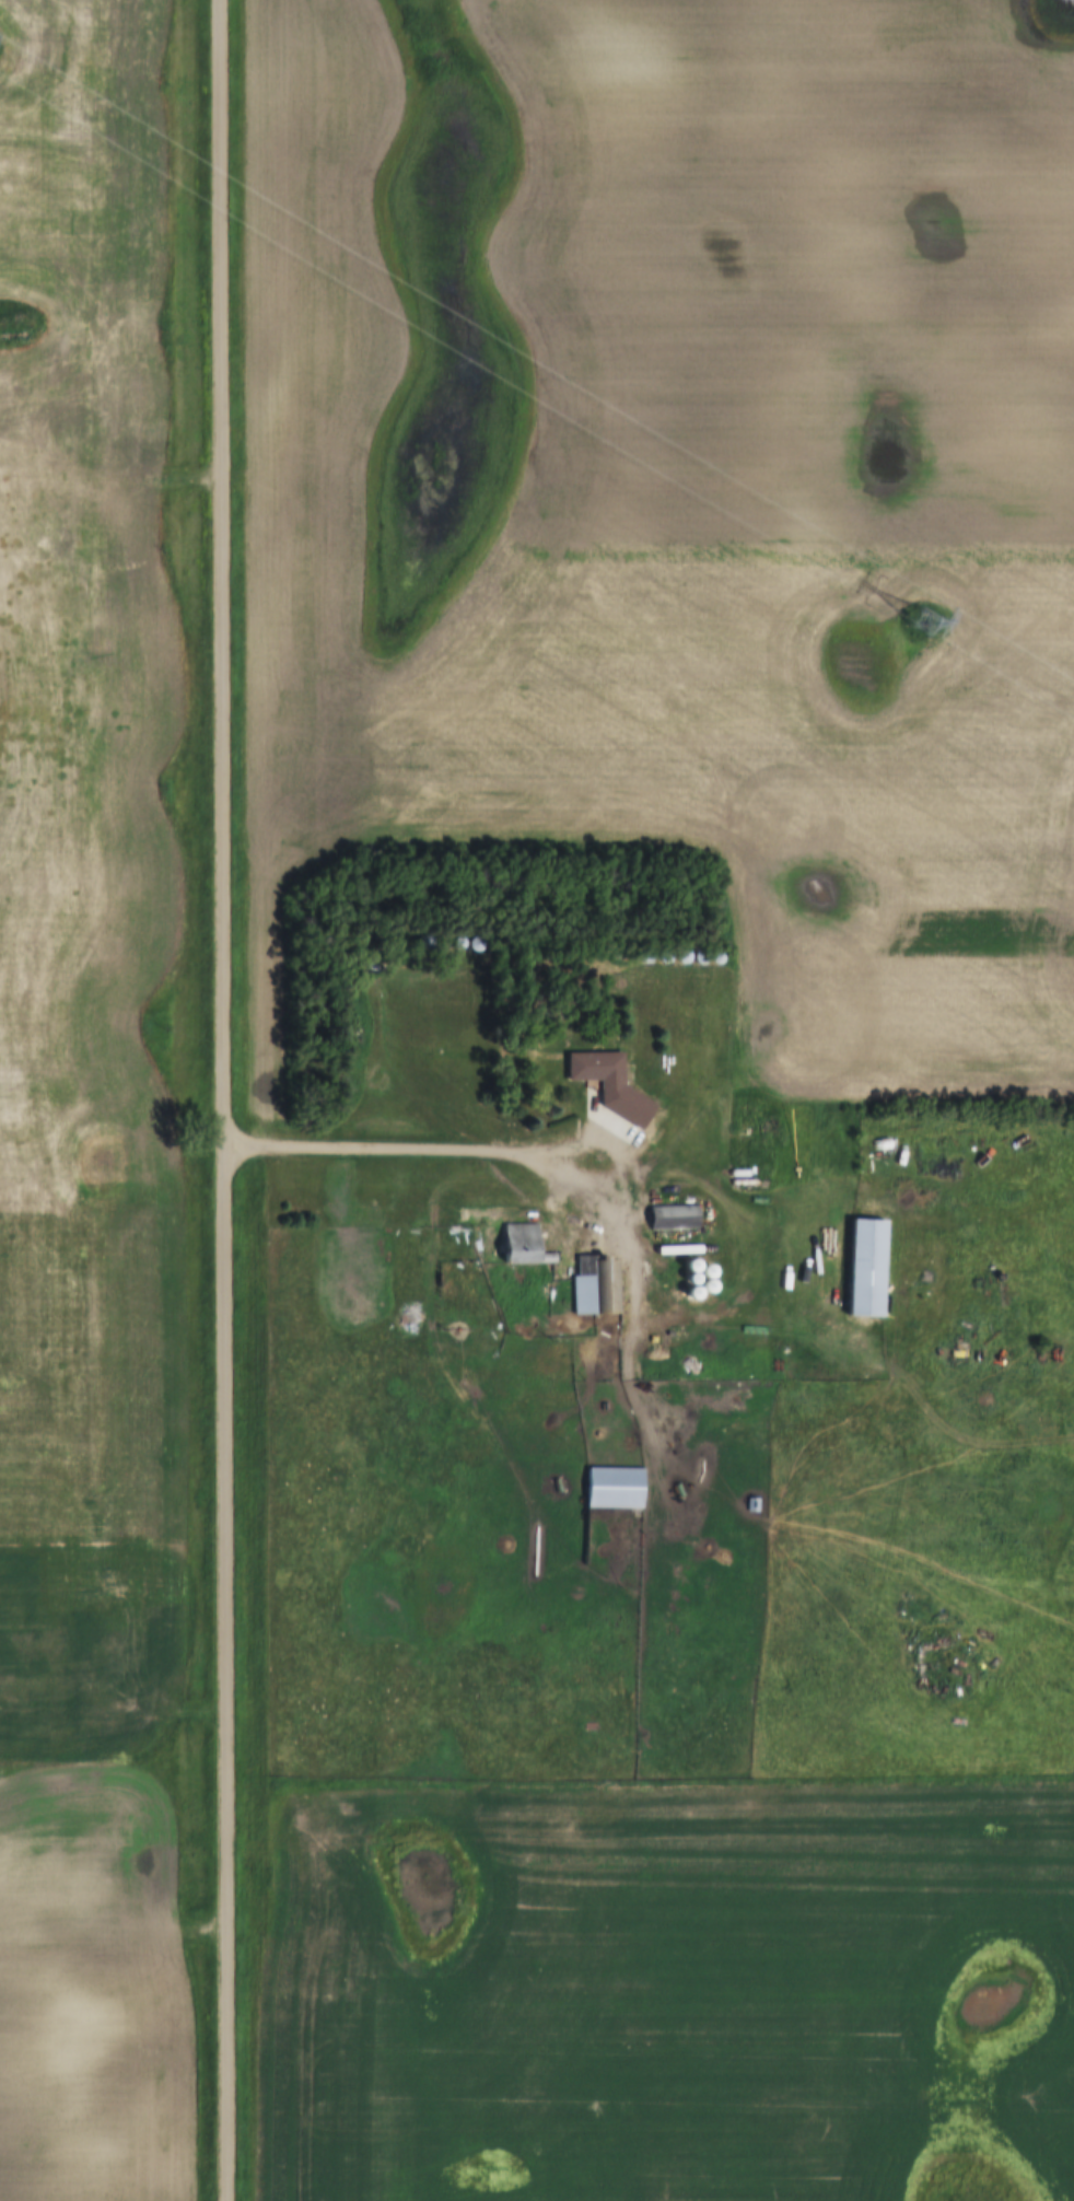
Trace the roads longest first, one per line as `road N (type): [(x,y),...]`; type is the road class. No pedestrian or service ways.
road 1 (residential): [(224,2200),(217,0)]

